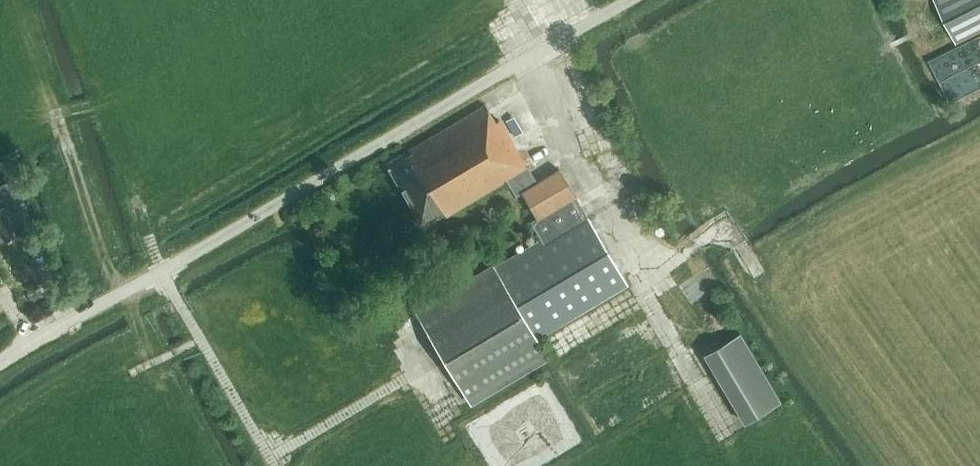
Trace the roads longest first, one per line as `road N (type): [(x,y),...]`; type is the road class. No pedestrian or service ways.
road 1 (track): [(518,8),(147,228)]
road 2 (track): [(163,271),(273,465)]
road 3 (track): [(270,459),(402,381),(424,352)]
road 4 (track): [(645,279),(716,229),(752,274)]

